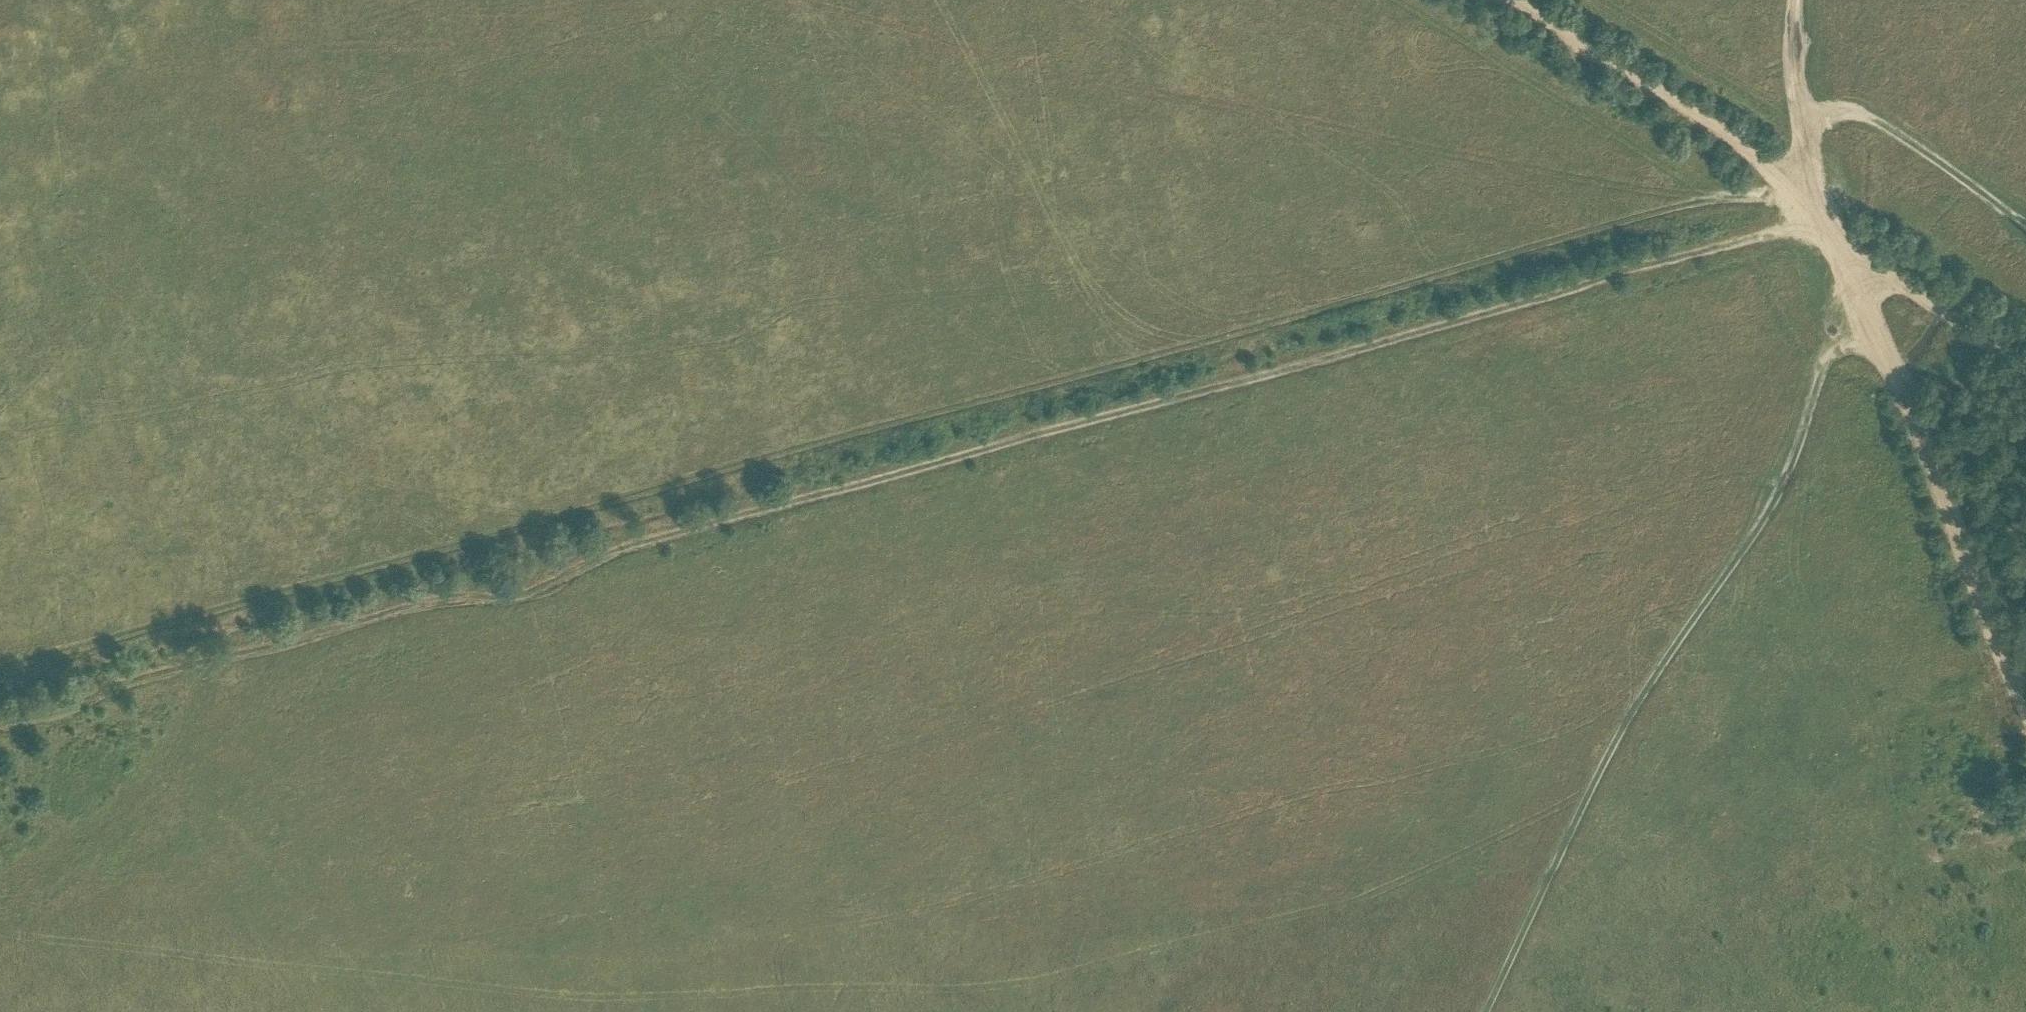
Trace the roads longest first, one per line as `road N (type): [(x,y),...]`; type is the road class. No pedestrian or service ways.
road 1 (track): [(0,717),(455,594),(515,587),(562,568),(1819,220)]
road 2 (track): [(1487,1011),(1611,745),(1753,535),(1807,429),(1851,266),(1881,269),(2025,368)]
road 3 (track): [(2025,729),(1861,281),(1808,204),(1761,148),(1516,0)]
road 4 (track): [(1802,127),(1829,114),(1858,112),(1889,125),(2025,229)]
road 5 (track): [(1795,189),(1804,140),(1796,0)]

